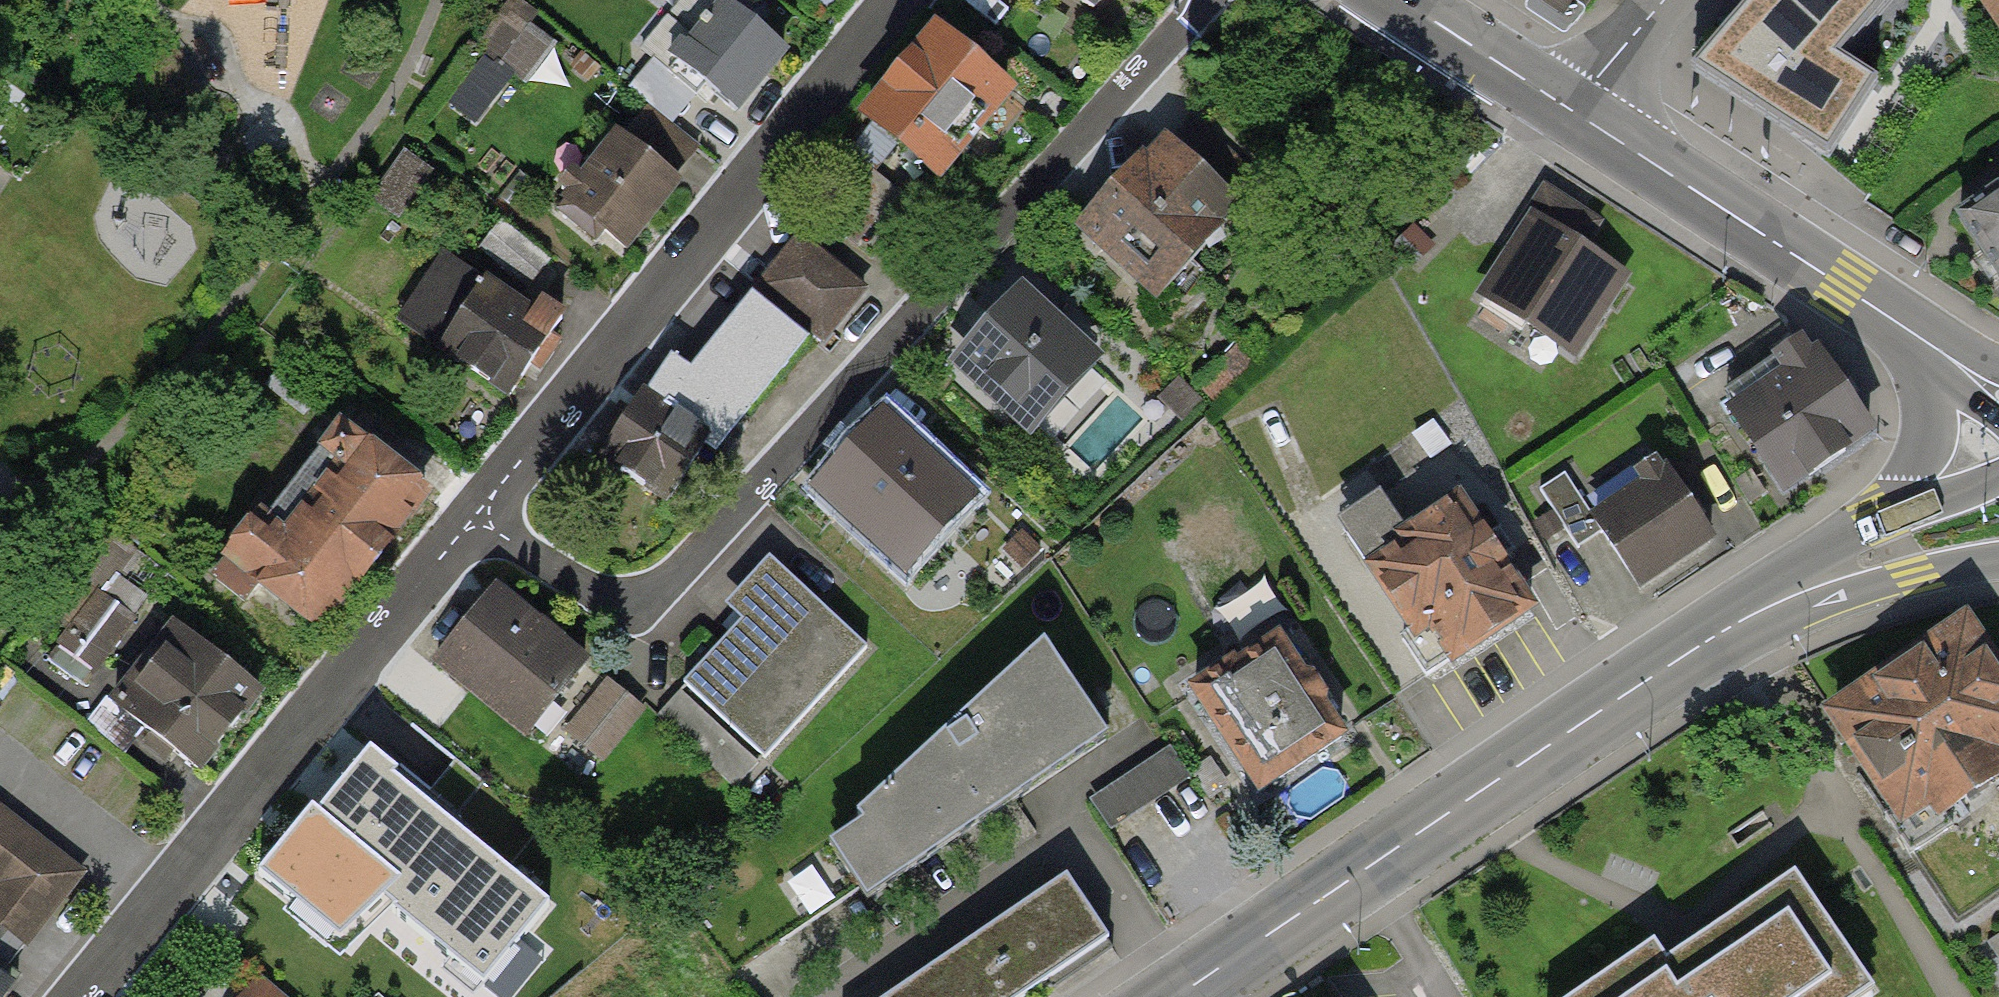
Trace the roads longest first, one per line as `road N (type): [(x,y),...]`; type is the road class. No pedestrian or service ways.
road 1 (residential): [(1201,0),(663,586),(590,591),(473,523)]
road 2 (primary): [(1829,578),(1685,655),(1177,996)]
road 3 (residential): [(473,523),(901,0)]
road 4 (residential): [(80,996),(473,523)]
road 5 (tertiary): [(1888,316),(1567,107)]
road 6 (tertiary): [(1888,316),(1920,393),(1920,442),(1899,493),(1829,578)]
road 7 (tertiary): [(1567,107),(1406,0)]
road 8 (primary): [(1998,516),(1829,578)]
road 9 (residential): [(1667,0),(1567,107)]
road 10 (tertiary): [(1998,388),(1888,316)]

